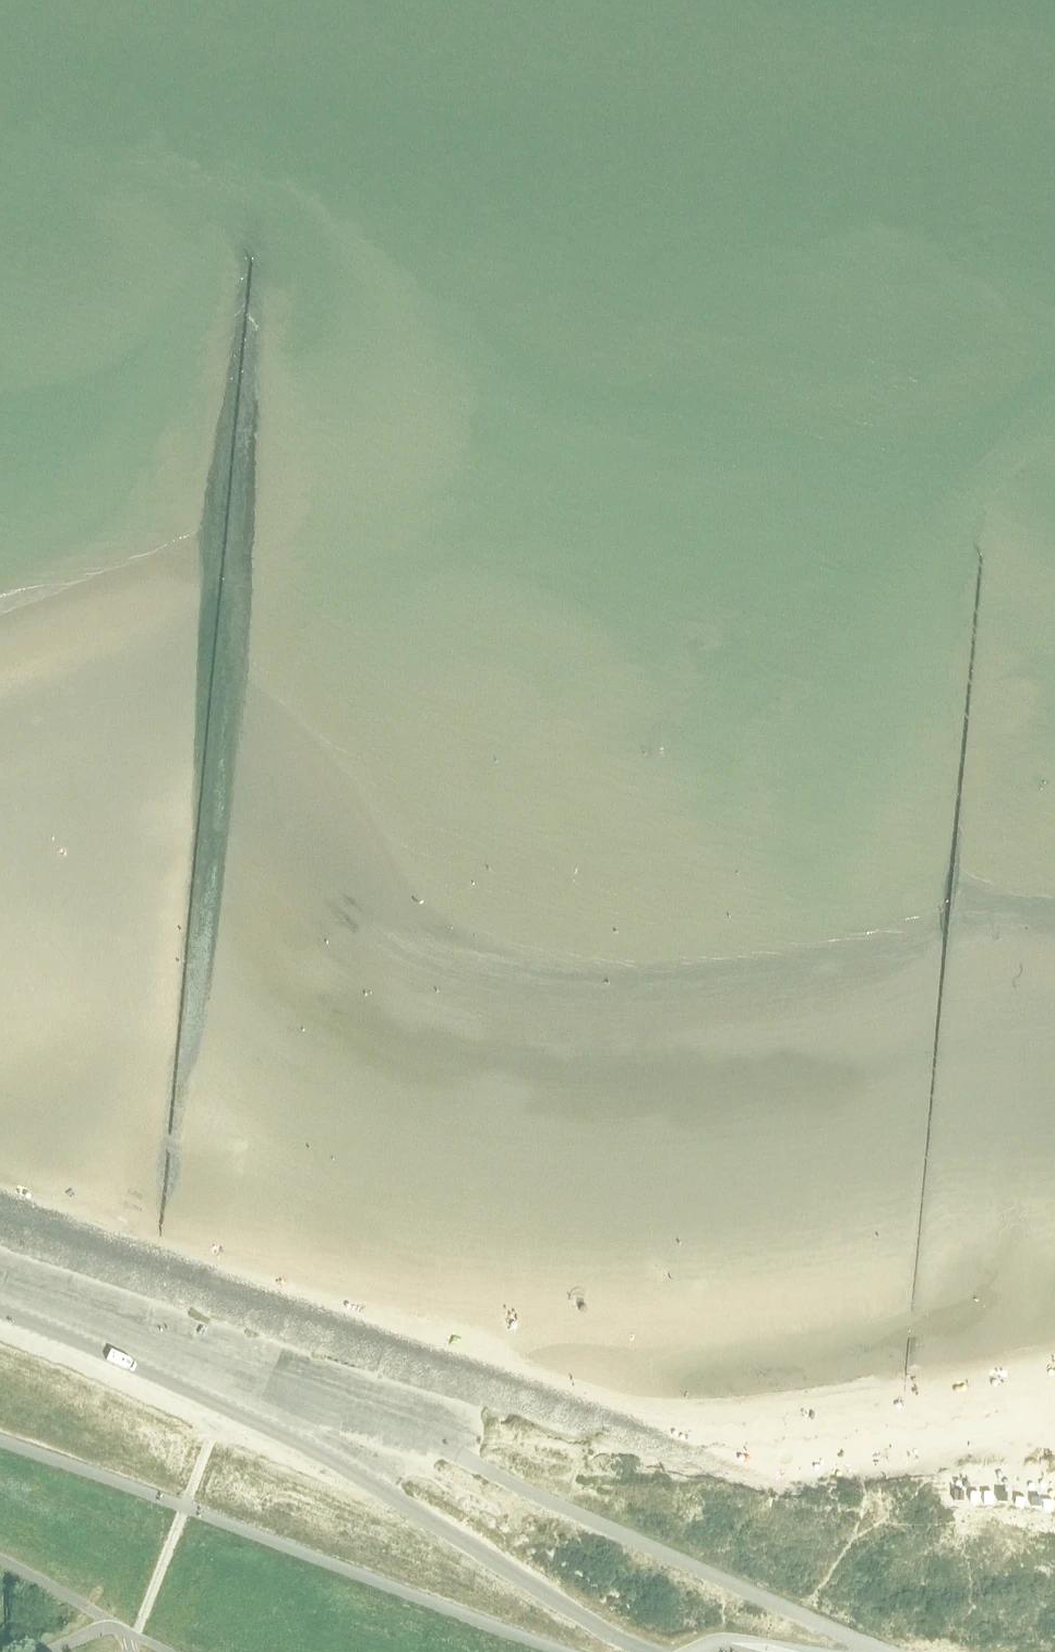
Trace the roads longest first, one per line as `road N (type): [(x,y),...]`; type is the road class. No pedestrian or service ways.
road 1 (unclassified): [(0,1311),(342,1466),(650,1651)]

